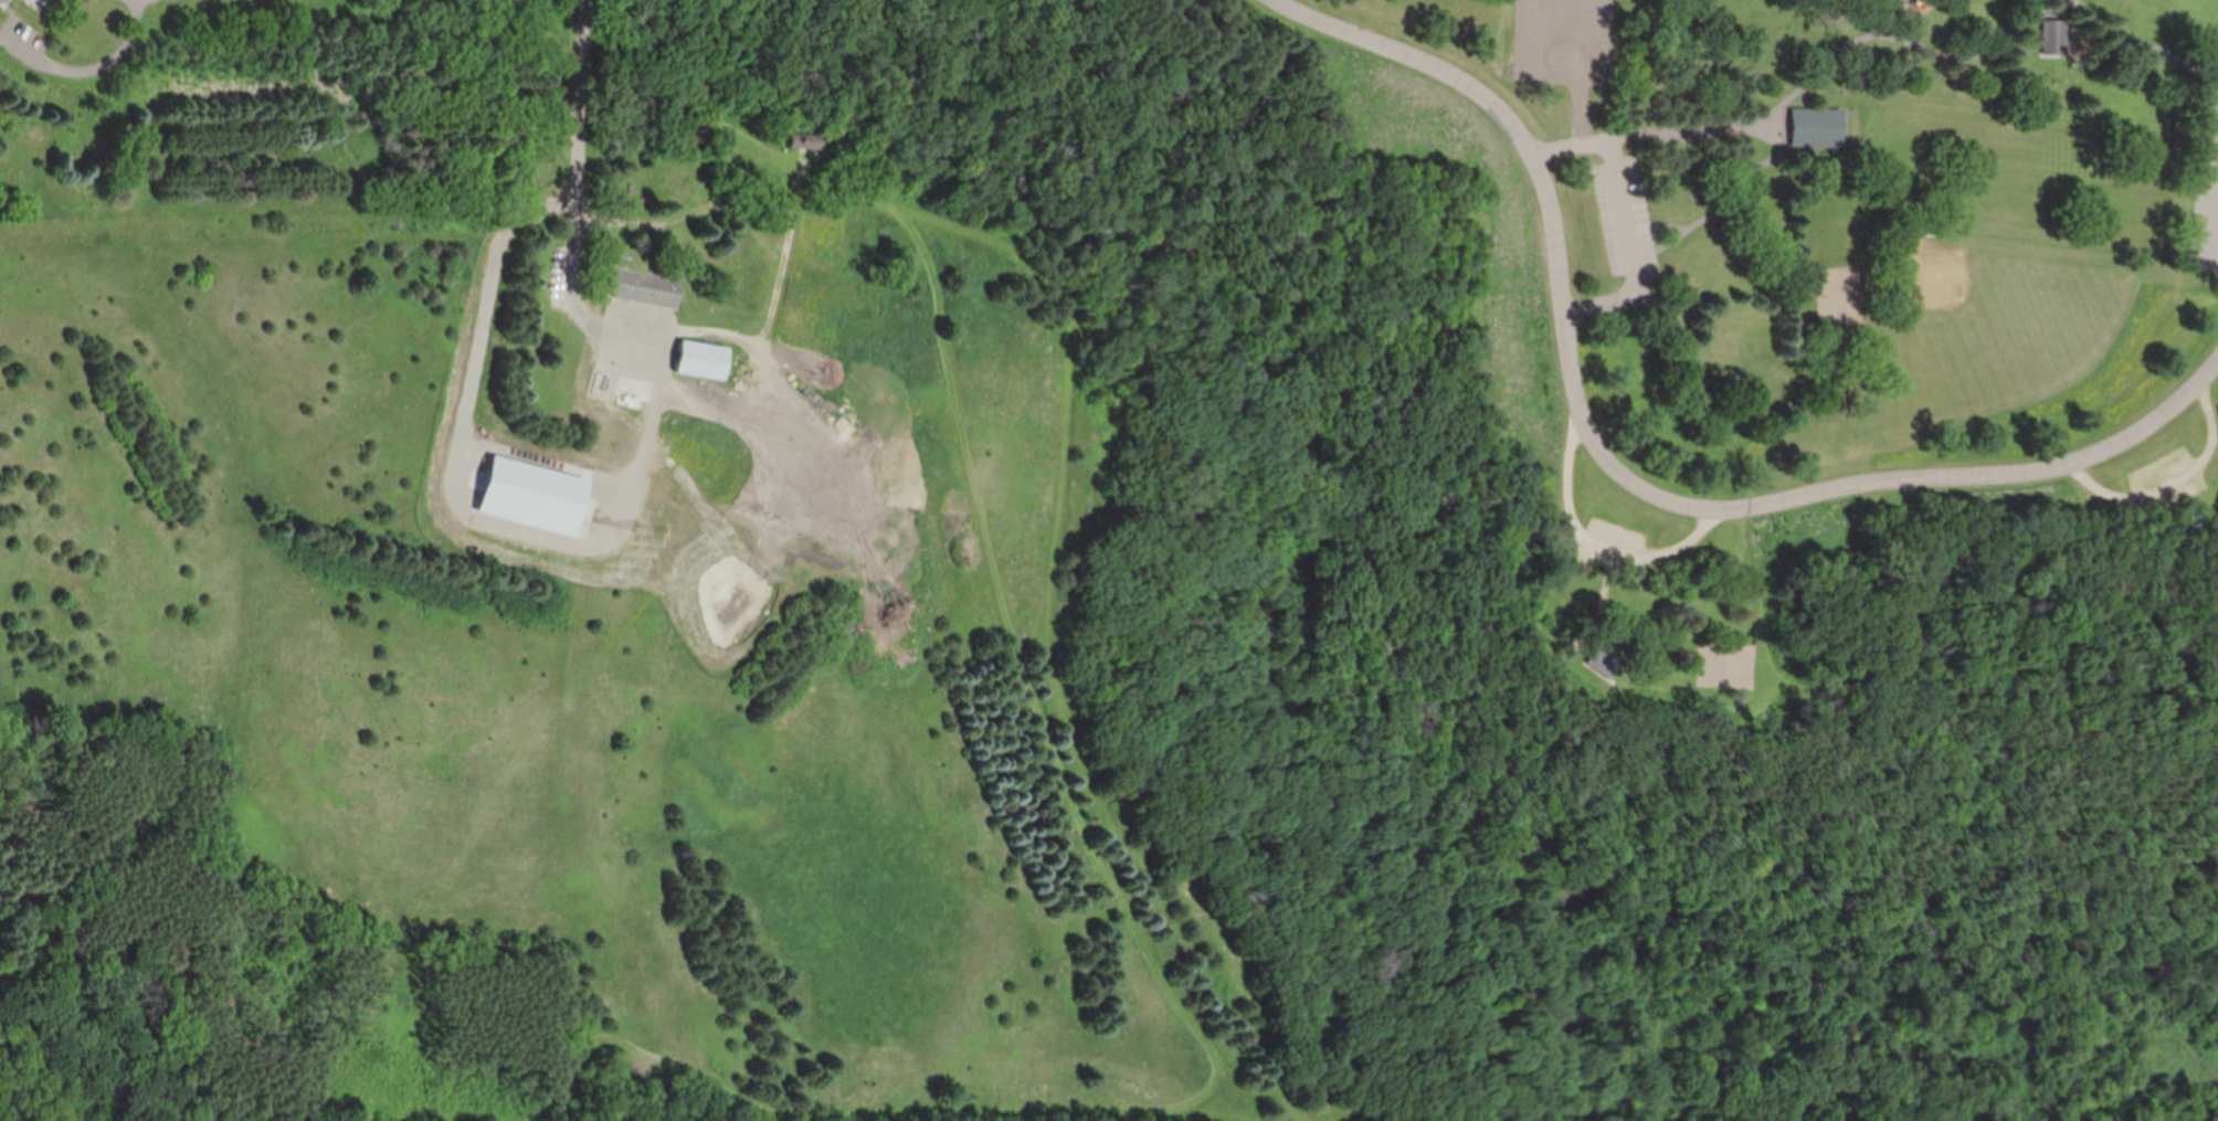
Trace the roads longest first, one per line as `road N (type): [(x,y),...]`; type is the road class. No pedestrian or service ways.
road 1 (residential): [(2217,363),(2166,413),(2061,467),(1916,478),(1765,504),(1705,507),(1669,498),(1638,484),(1589,441),(1549,184),(1509,117),(1446,68),(1276,0)]

